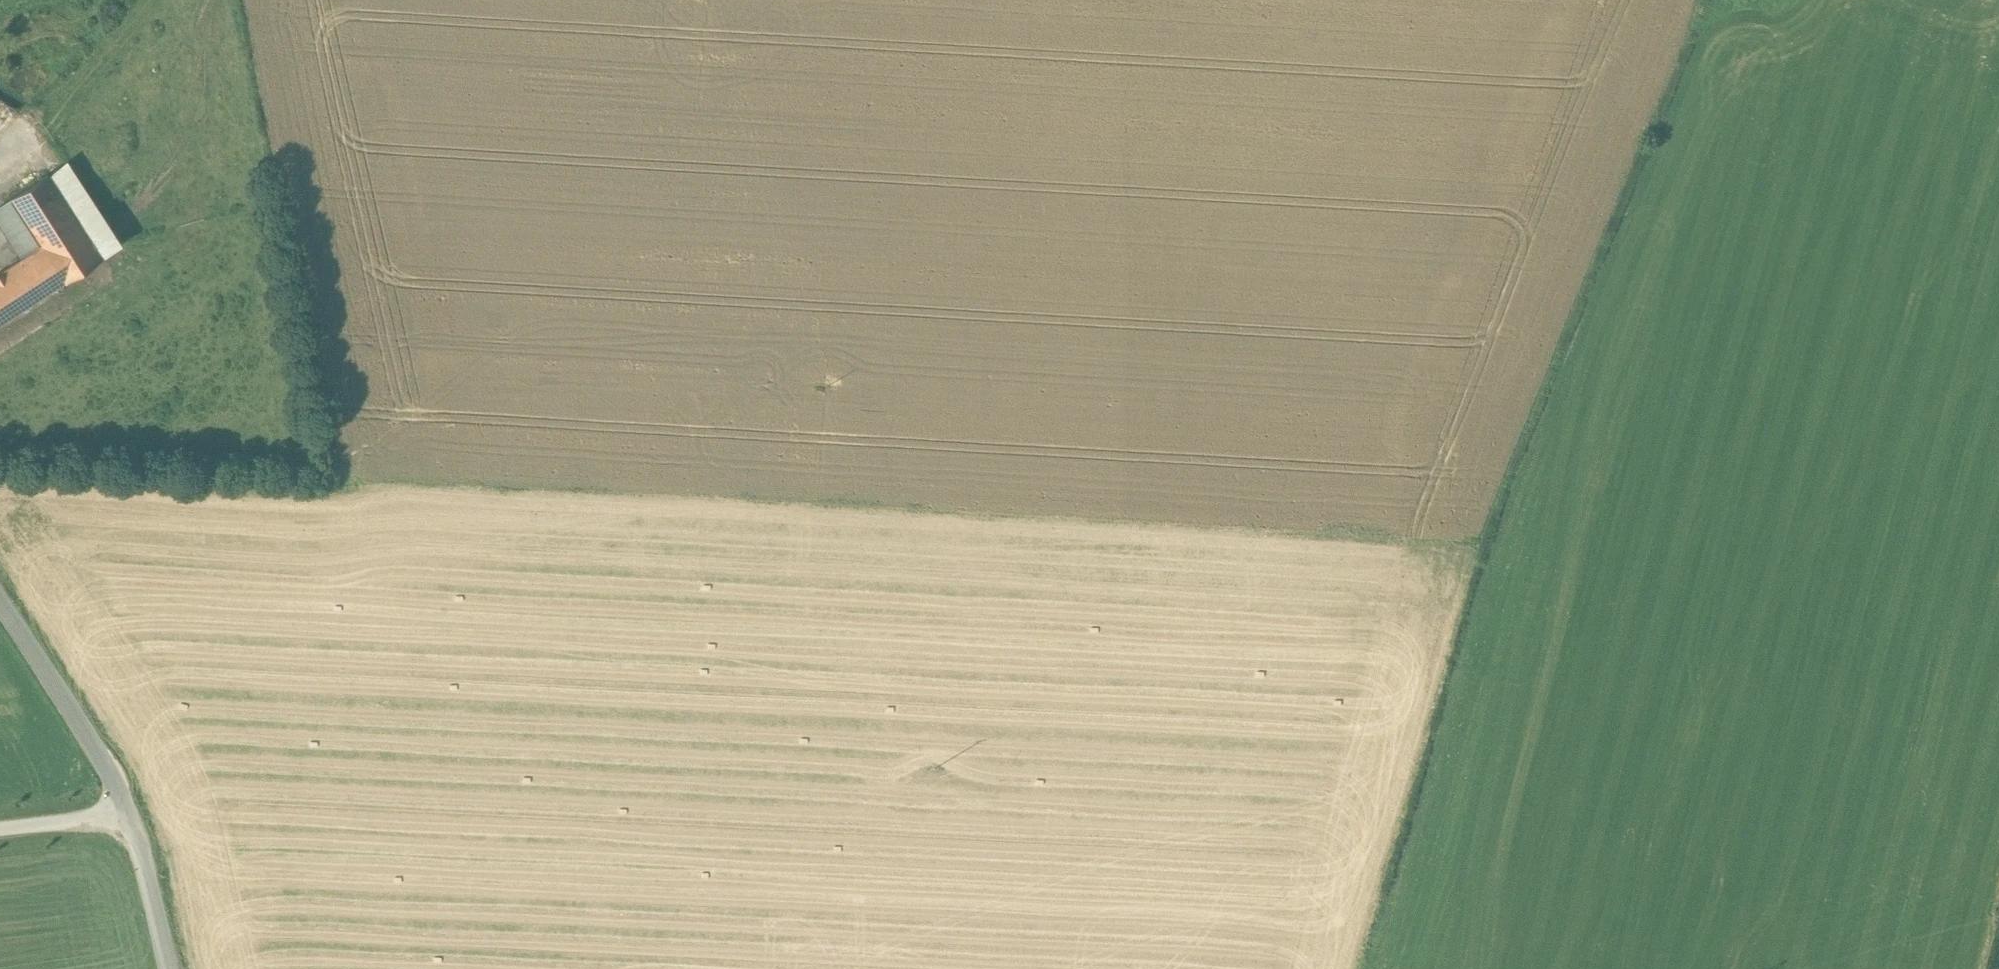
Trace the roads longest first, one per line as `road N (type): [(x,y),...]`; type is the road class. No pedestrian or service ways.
road 1 (unclassified): [(170,968),(130,814),(97,748),(0,603)]

